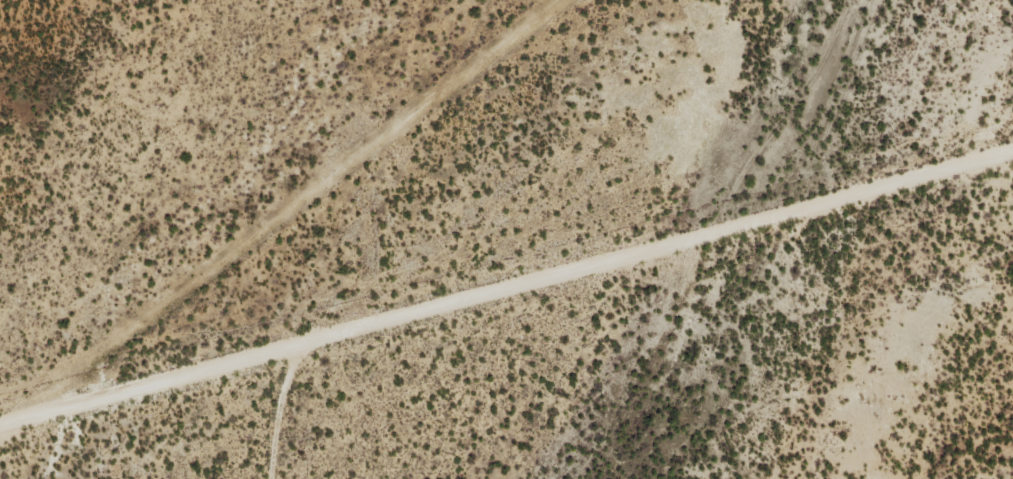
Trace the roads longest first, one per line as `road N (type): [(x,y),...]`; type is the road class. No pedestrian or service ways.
road 1 (track): [(275,478),(280,422),(307,349),(1012,150)]
road 2 (residential): [(881,0),(861,75),(848,180),(798,342),(666,478)]
road 3 (track): [(454,303),(425,236),(404,133),(476,73),(488,37),(479,18),(485,0)]

